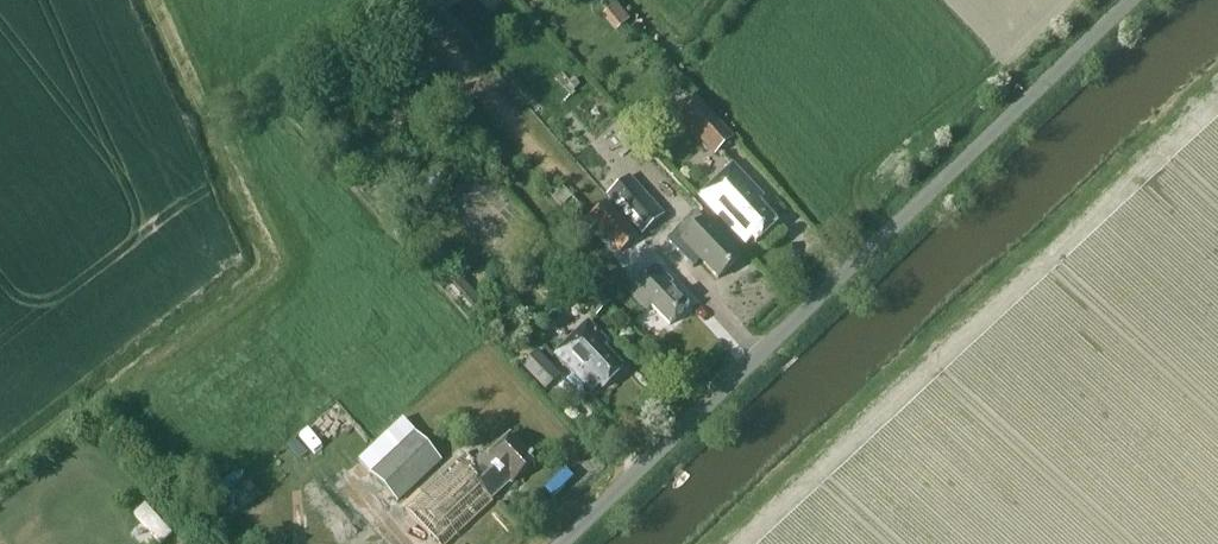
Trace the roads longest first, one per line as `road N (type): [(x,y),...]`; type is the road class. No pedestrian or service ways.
road 1 (unclassified): [(563,543),(1129,0)]

